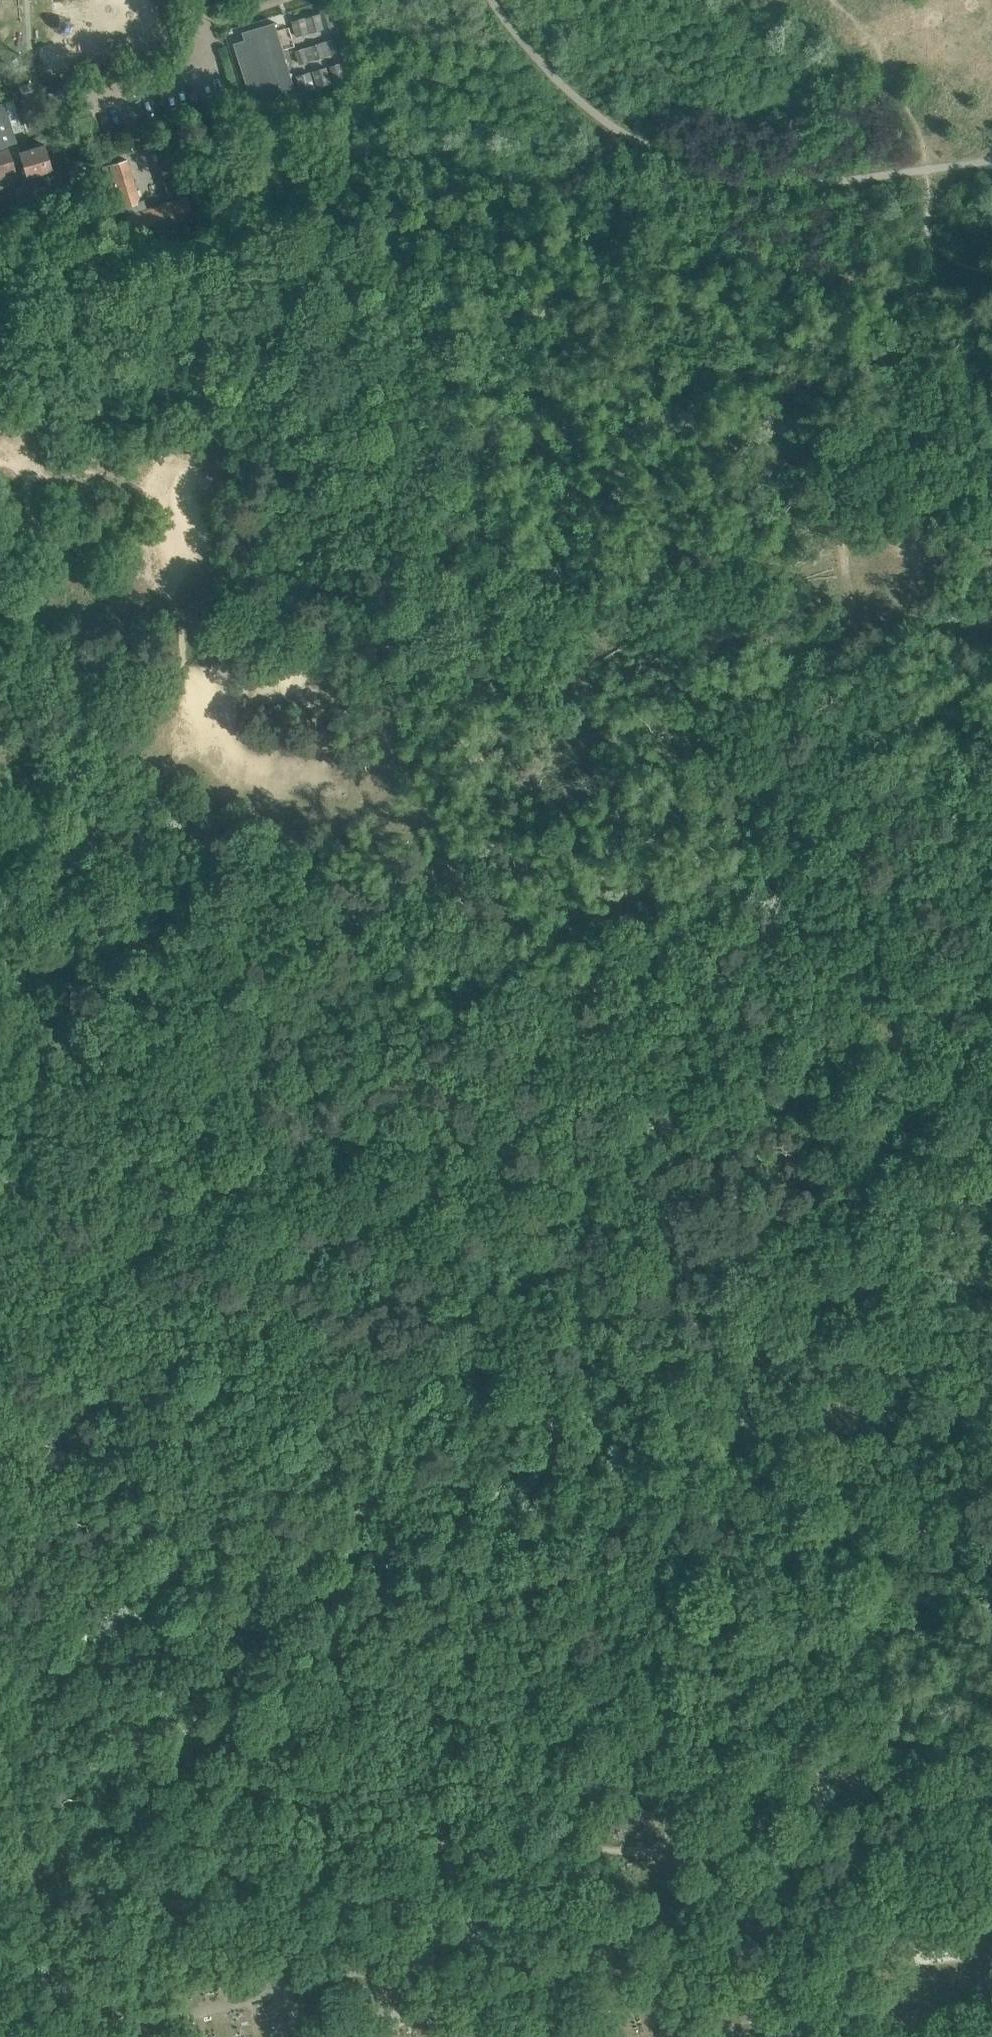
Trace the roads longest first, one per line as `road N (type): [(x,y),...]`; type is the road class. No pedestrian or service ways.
road 1 (unclassified): [(73,107),(214,83),(192,0)]

